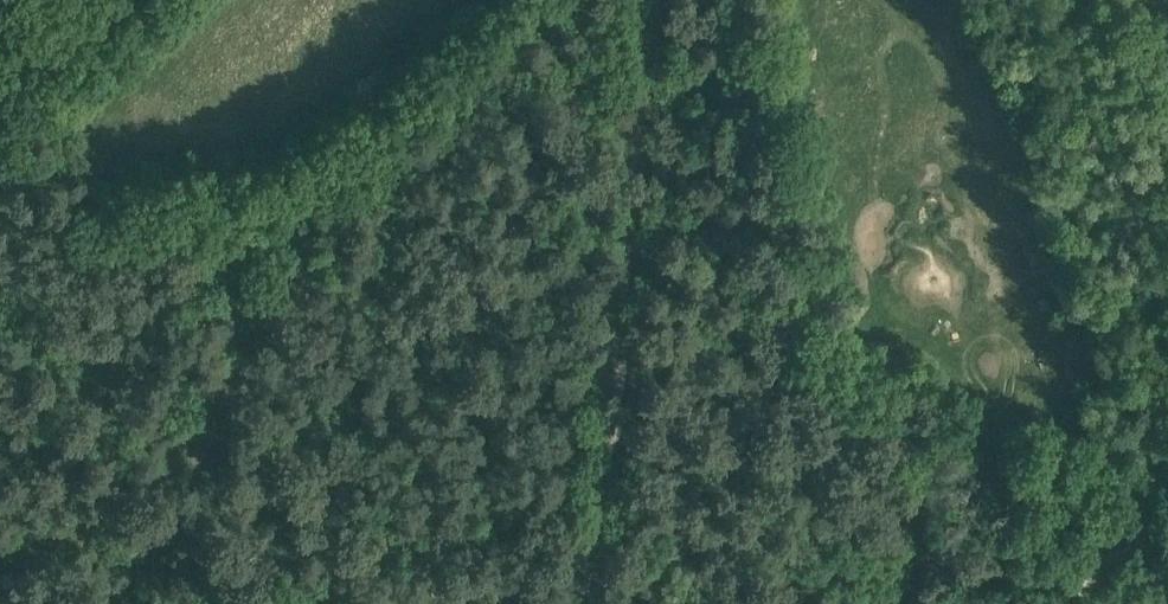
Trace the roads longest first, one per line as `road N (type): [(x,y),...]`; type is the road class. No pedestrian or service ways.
road 1 (track): [(594,603),(639,0)]

